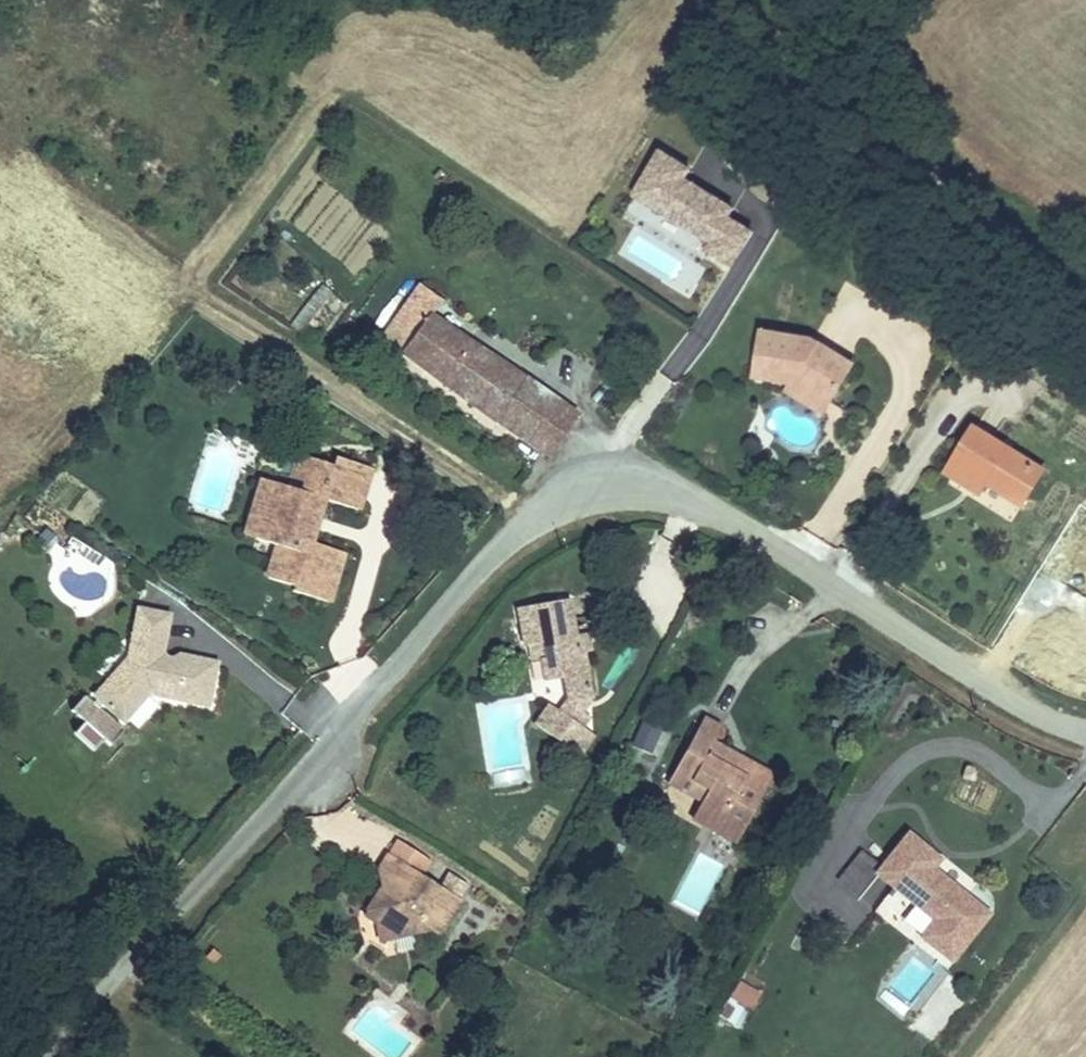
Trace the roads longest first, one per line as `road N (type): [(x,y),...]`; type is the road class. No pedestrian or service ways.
road 1 (residential): [(55,1056),(463,583),(554,506),(602,490),(646,487),(696,497),(998,692),(1085,728)]
road 2 (track): [(1085,293),(826,104),(788,42),(783,18),(795,0)]

